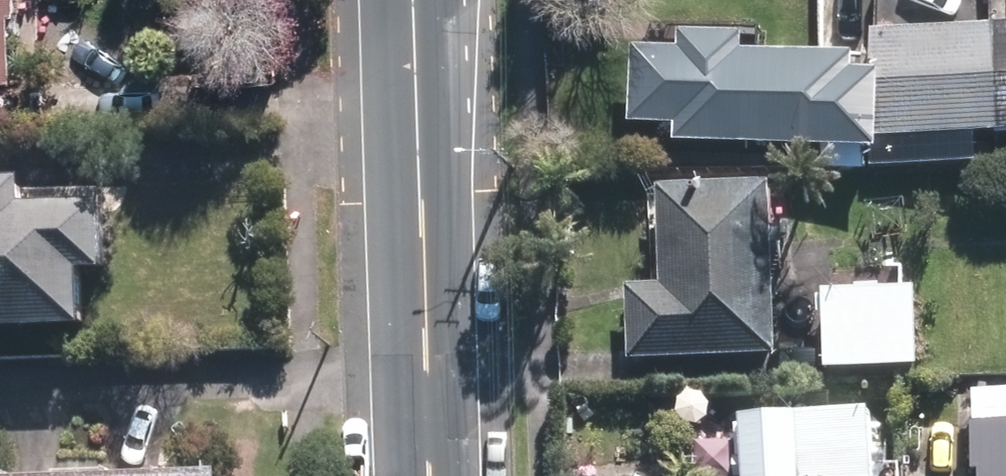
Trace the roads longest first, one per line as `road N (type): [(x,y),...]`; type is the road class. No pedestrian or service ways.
road 1 (primary): [(416,0),(433,475)]

